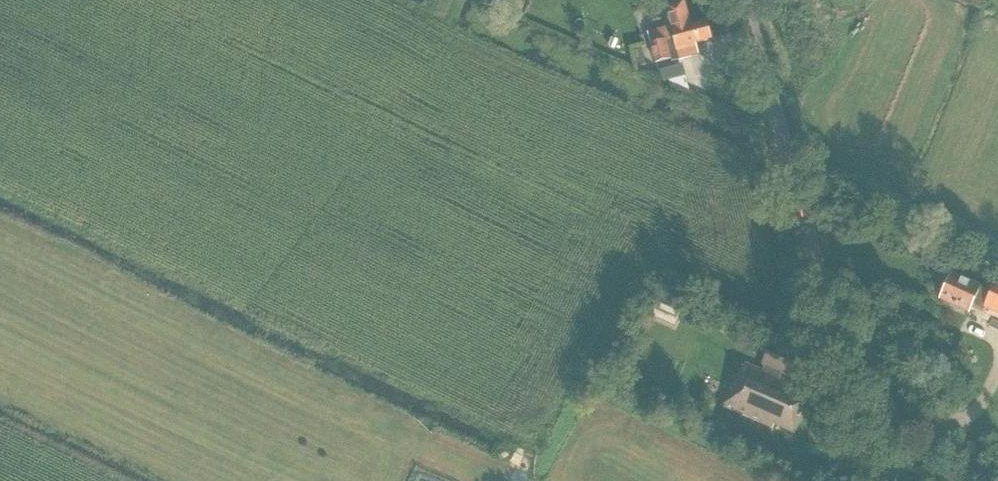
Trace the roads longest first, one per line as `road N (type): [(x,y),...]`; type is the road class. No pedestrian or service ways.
road 1 (unclassified): [(870,480),(744,0)]

